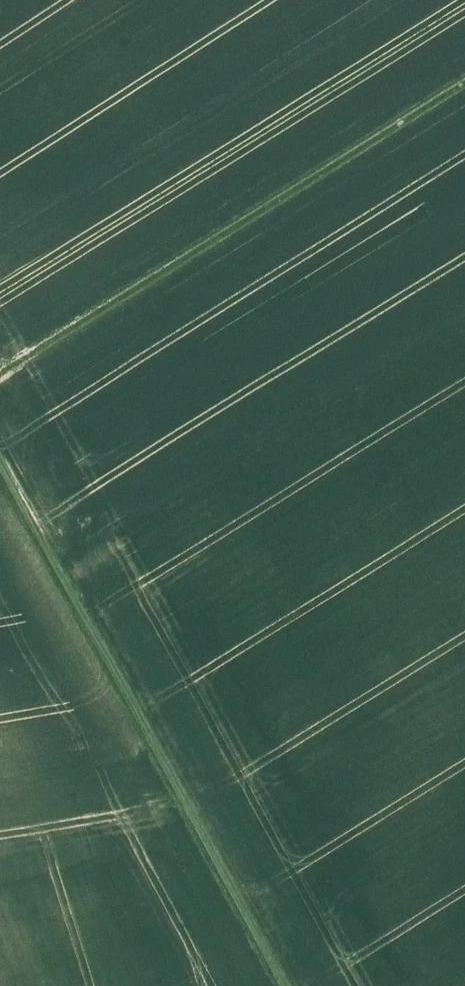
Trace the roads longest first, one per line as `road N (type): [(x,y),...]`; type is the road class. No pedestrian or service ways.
road 1 (track): [(0,472),(279,985)]
road 2 (track): [(464,88),(0,385)]

